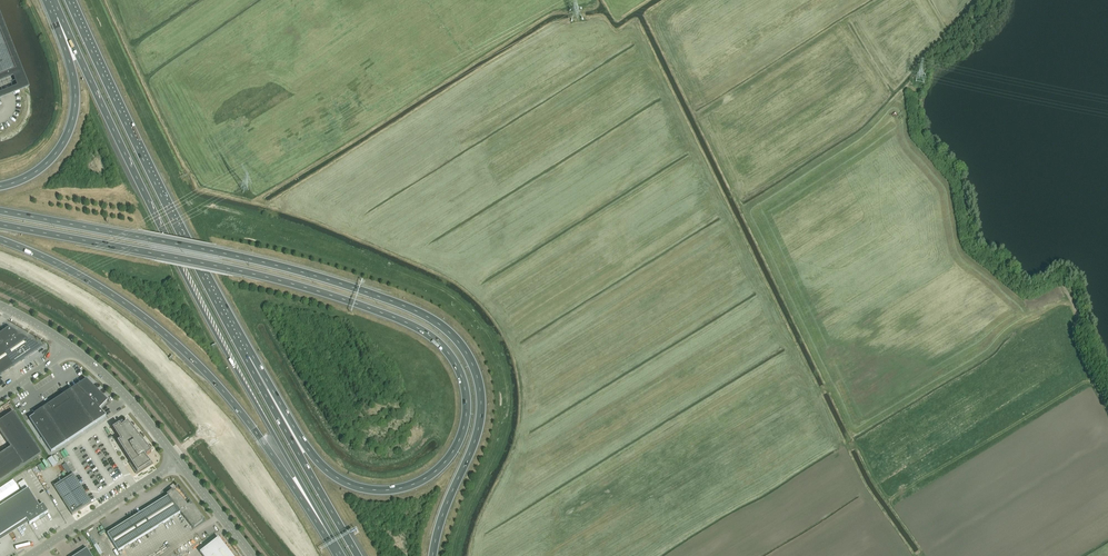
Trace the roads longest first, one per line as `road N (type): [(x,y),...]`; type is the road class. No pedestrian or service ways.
road 1 (trunk): [(0,224),(248,273),(403,321),(435,339),(458,368),(467,399),(461,435),(442,465),(411,485),(353,485),(314,456),(245,357)]
road 2 (trunk): [(433,555),(481,410),(475,371),(447,330),(396,303),(299,271),(0,211)]
road 3 (trunk): [(59,17),(170,250),(329,538)]
road 4 (trunk): [(0,240),(100,287),(184,351),(248,421),(329,538)]
road 5 (trunk): [(245,357),(69,0)]
road 6 (trunk): [(358,555),(245,357)]
road 7 (trunk): [(59,17),(75,86),(71,126),(42,167),(0,186)]
road 8 (unclassified): [(32,555),(178,461)]
road 9 (tertiary): [(178,461),(128,398),(66,344)]
road 10 (track): [(1107,411),(1072,337),(1078,312),(1065,286)]
road 11 (tertiary): [(252,555),(178,461)]

